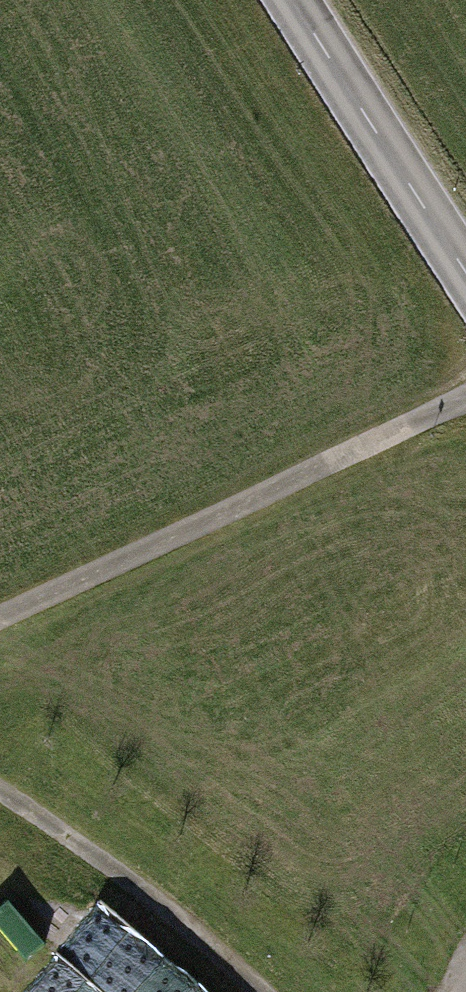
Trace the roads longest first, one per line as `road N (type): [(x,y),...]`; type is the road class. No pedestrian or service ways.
road 1 (track): [(0,623),(465,398)]
road 2 (track): [(0,787),(176,914),(262,991)]
road 3 (tertiary): [(465,274),(289,0)]

